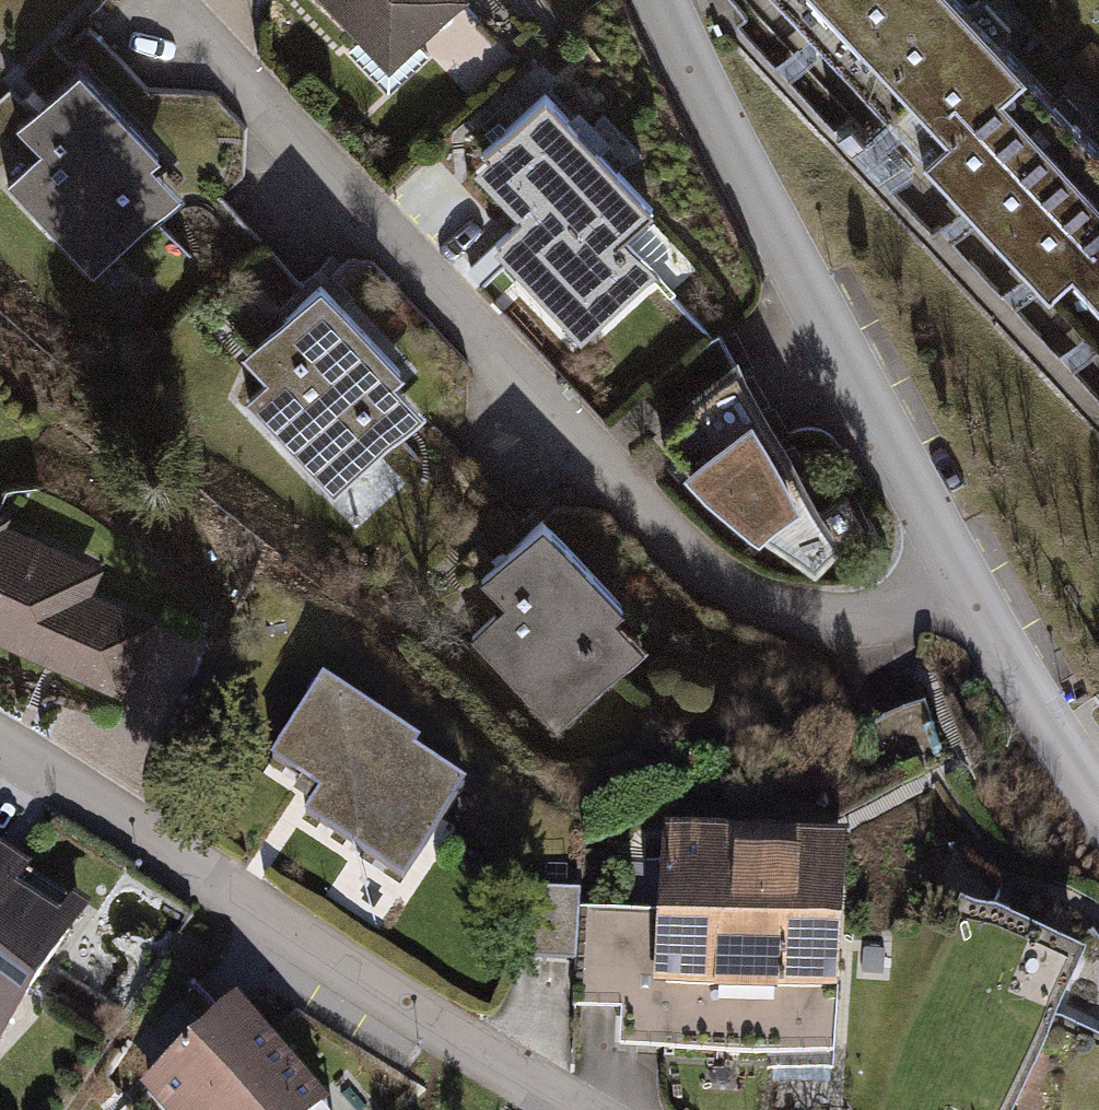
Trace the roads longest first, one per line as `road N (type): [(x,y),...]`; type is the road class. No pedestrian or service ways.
road 1 (residential): [(961,579),(907,606),(852,620),(761,607),(692,564),(159,0)]
road 2 (residential): [(587,1109),(414,1012),(0,741)]
road 3 (residential): [(657,0),(961,579)]
road 4 (residential): [(961,579),(1098,808)]

